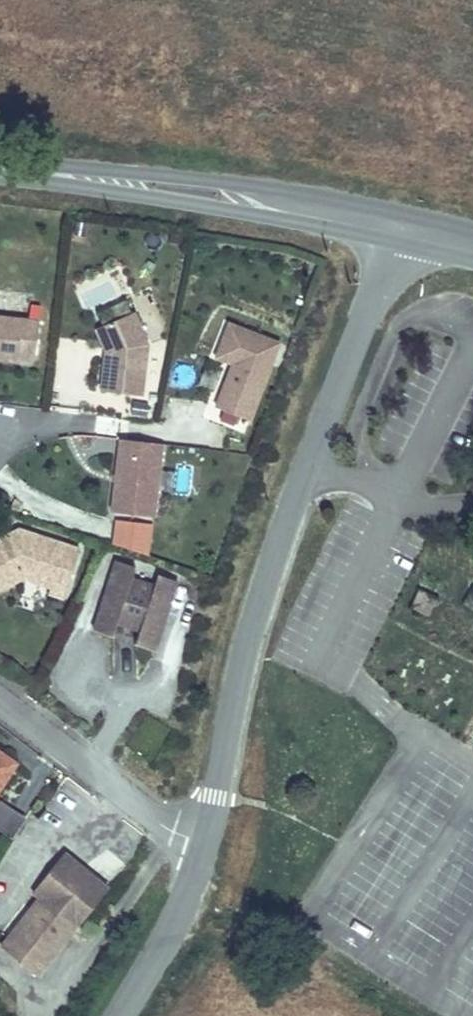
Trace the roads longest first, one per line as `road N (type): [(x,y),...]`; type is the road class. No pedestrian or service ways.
road 1 (tertiary): [(405,230),(362,321),(258,600),(205,846)]
road 2 (primary): [(405,230),(0,168)]
road 3 (residential): [(0,704),(205,846)]
road 4 (tertiary): [(205,846),(117,1015)]

